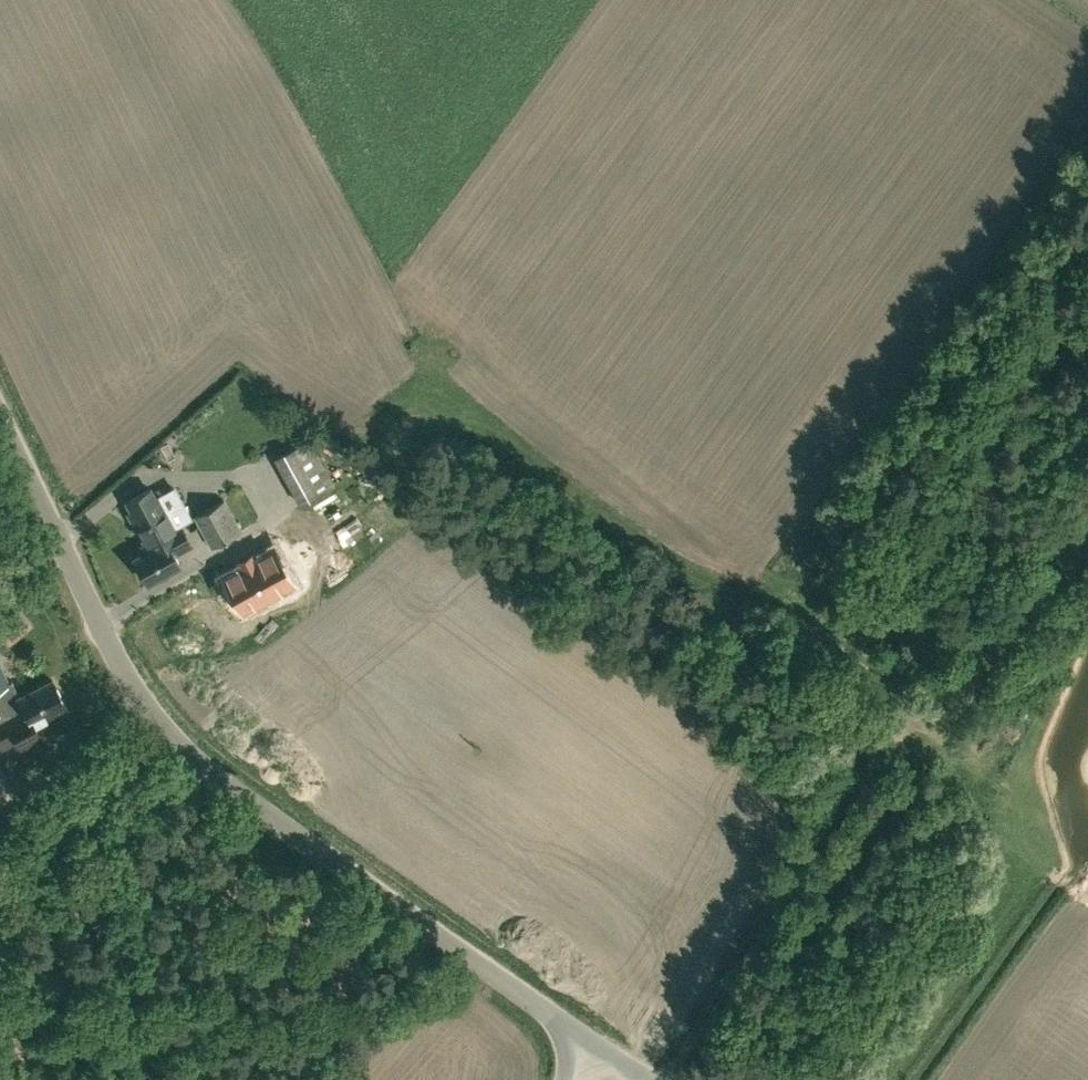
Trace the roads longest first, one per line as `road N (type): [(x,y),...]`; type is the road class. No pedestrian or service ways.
road 1 (unclassified): [(591,1040),(203,768),(143,714),(0,414)]

